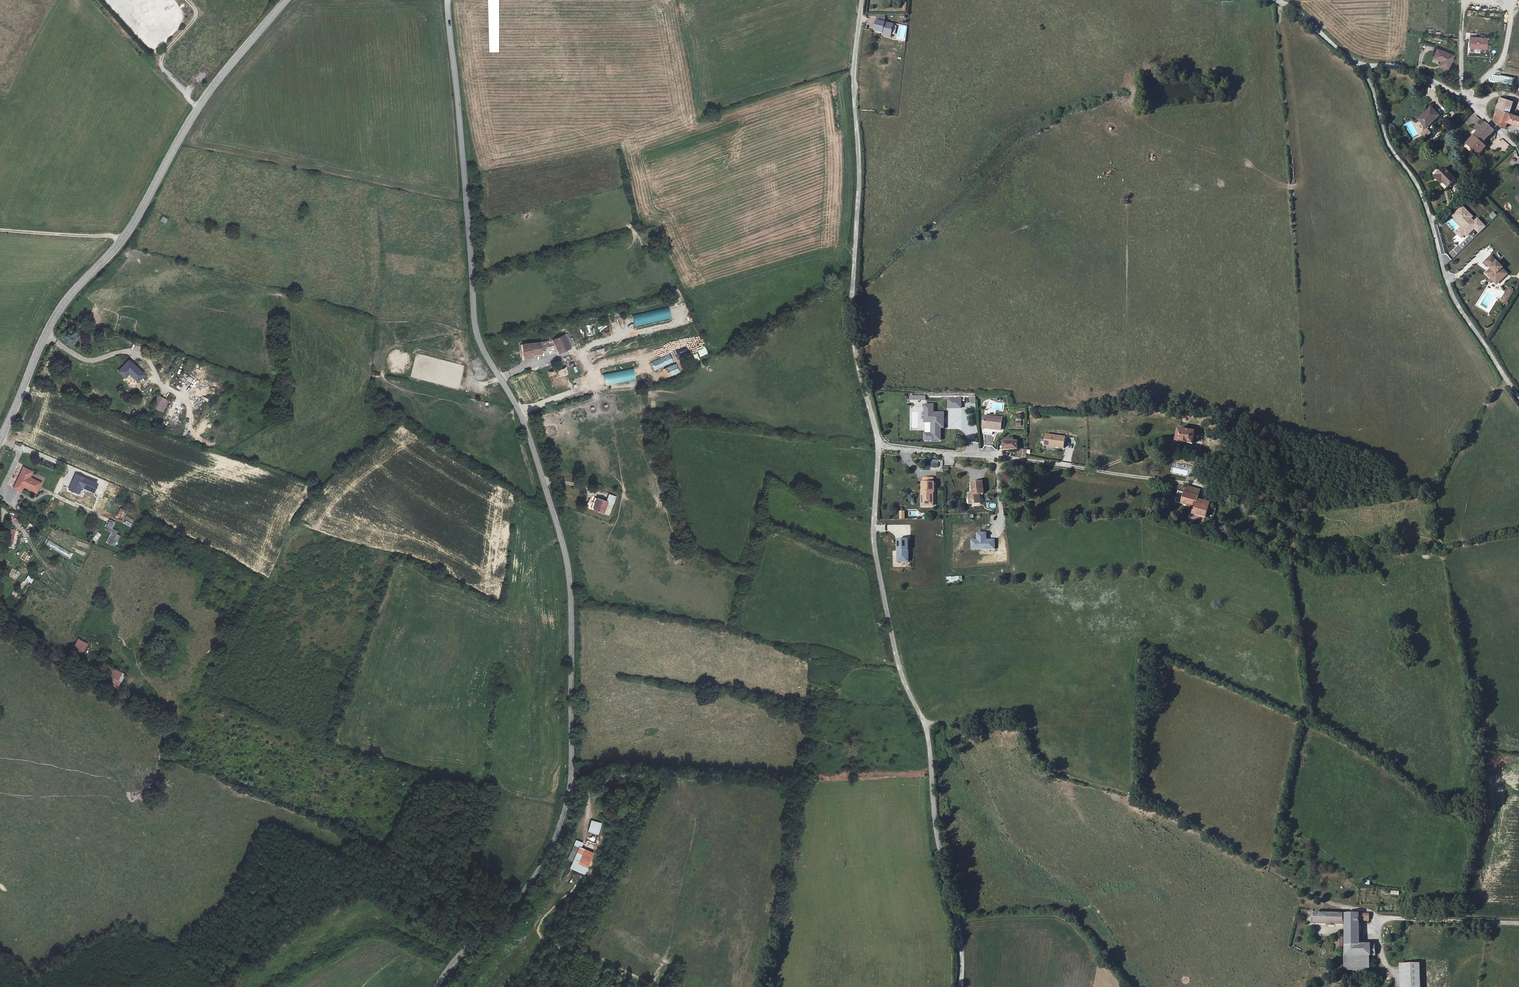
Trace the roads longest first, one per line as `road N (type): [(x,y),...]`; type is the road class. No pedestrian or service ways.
road 1 (unclassified): [(448,0),(476,336),(519,411),(568,565),(572,783),(567,815),(536,874),(440,986)]
road 2 (unclassified): [(862,0),(853,67),(852,327),(879,444),(872,534),(902,680),(928,734),(943,883),(961,941),(960,986)]
road 3 (tertiary): [(285,0),(213,84),(122,239),(70,295),(0,437)]
road 4 (track): [(1330,903),(1138,795),(1044,765),(1021,721),(924,722)]
road 5 (track): [(1504,380),(1431,492),(1228,509),(1196,482)]
road 6 (unclassified): [(1357,64),(1391,152),(1420,191),(1451,296),(1518,402)]
road 7 (track): [(1518,531),(1322,561),(1260,532),(1238,509)]
road 8 (unclassified): [(1518,921),(1375,914),(1330,903)]
road 9 (unclassified): [(1518,148),(1420,73),(1357,64)]
road 10 (track): [(94,0),(198,108)]
road 11 (track): [(0,230),(122,239)]

